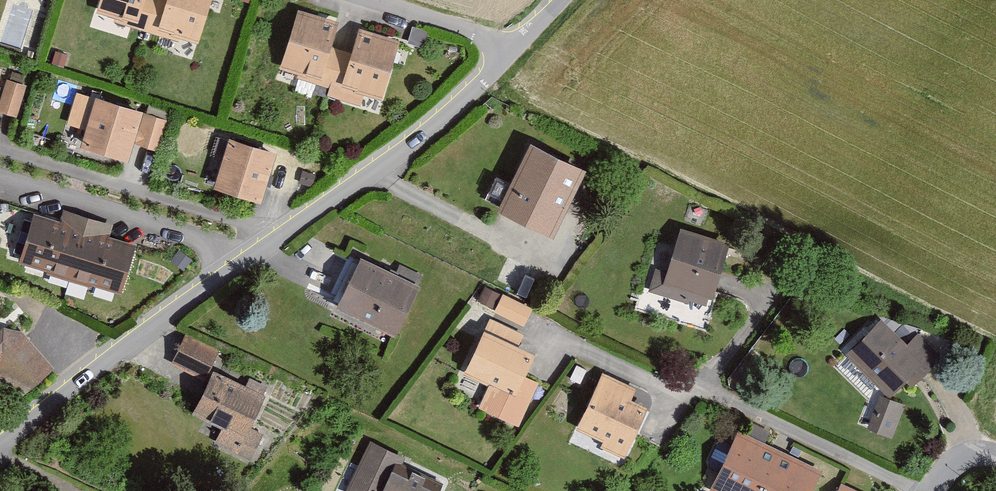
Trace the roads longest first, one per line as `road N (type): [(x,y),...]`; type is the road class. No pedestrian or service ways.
road 1 (residential): [(536,331),(678,392),(704,391),(913,490)]
road 2 (residential): [(514,48),(448,112),(249,257)]
road 3 (residential): [(249,257),(0,446)]
road 4 (residential): [(249,257),(0,179)]
road 5 (residential): [(514,48),(364,0)]

